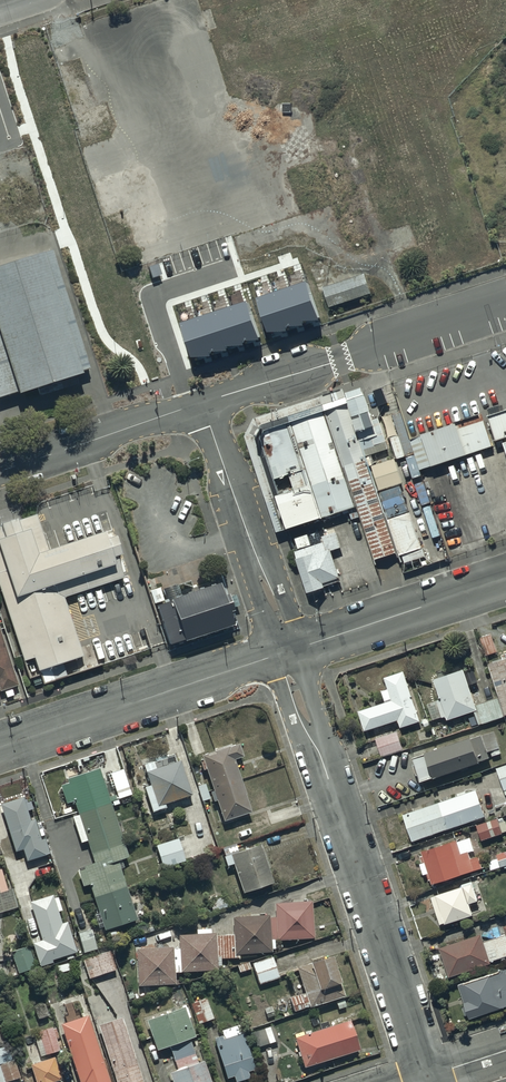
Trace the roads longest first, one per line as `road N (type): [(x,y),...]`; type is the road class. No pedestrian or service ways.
road 1 (residential): [(284,653),(426,1078)]
road 2 (residential): [(203,402),(505,306)]
road 3 (tertiary): [(284,653),(0,747)]
road 4 (residential): [(203,402),(284,653)]
road 5 (tertiary): [(505,578),(284,653)]
road 6 (residential): [(0,470),(203,402)]

